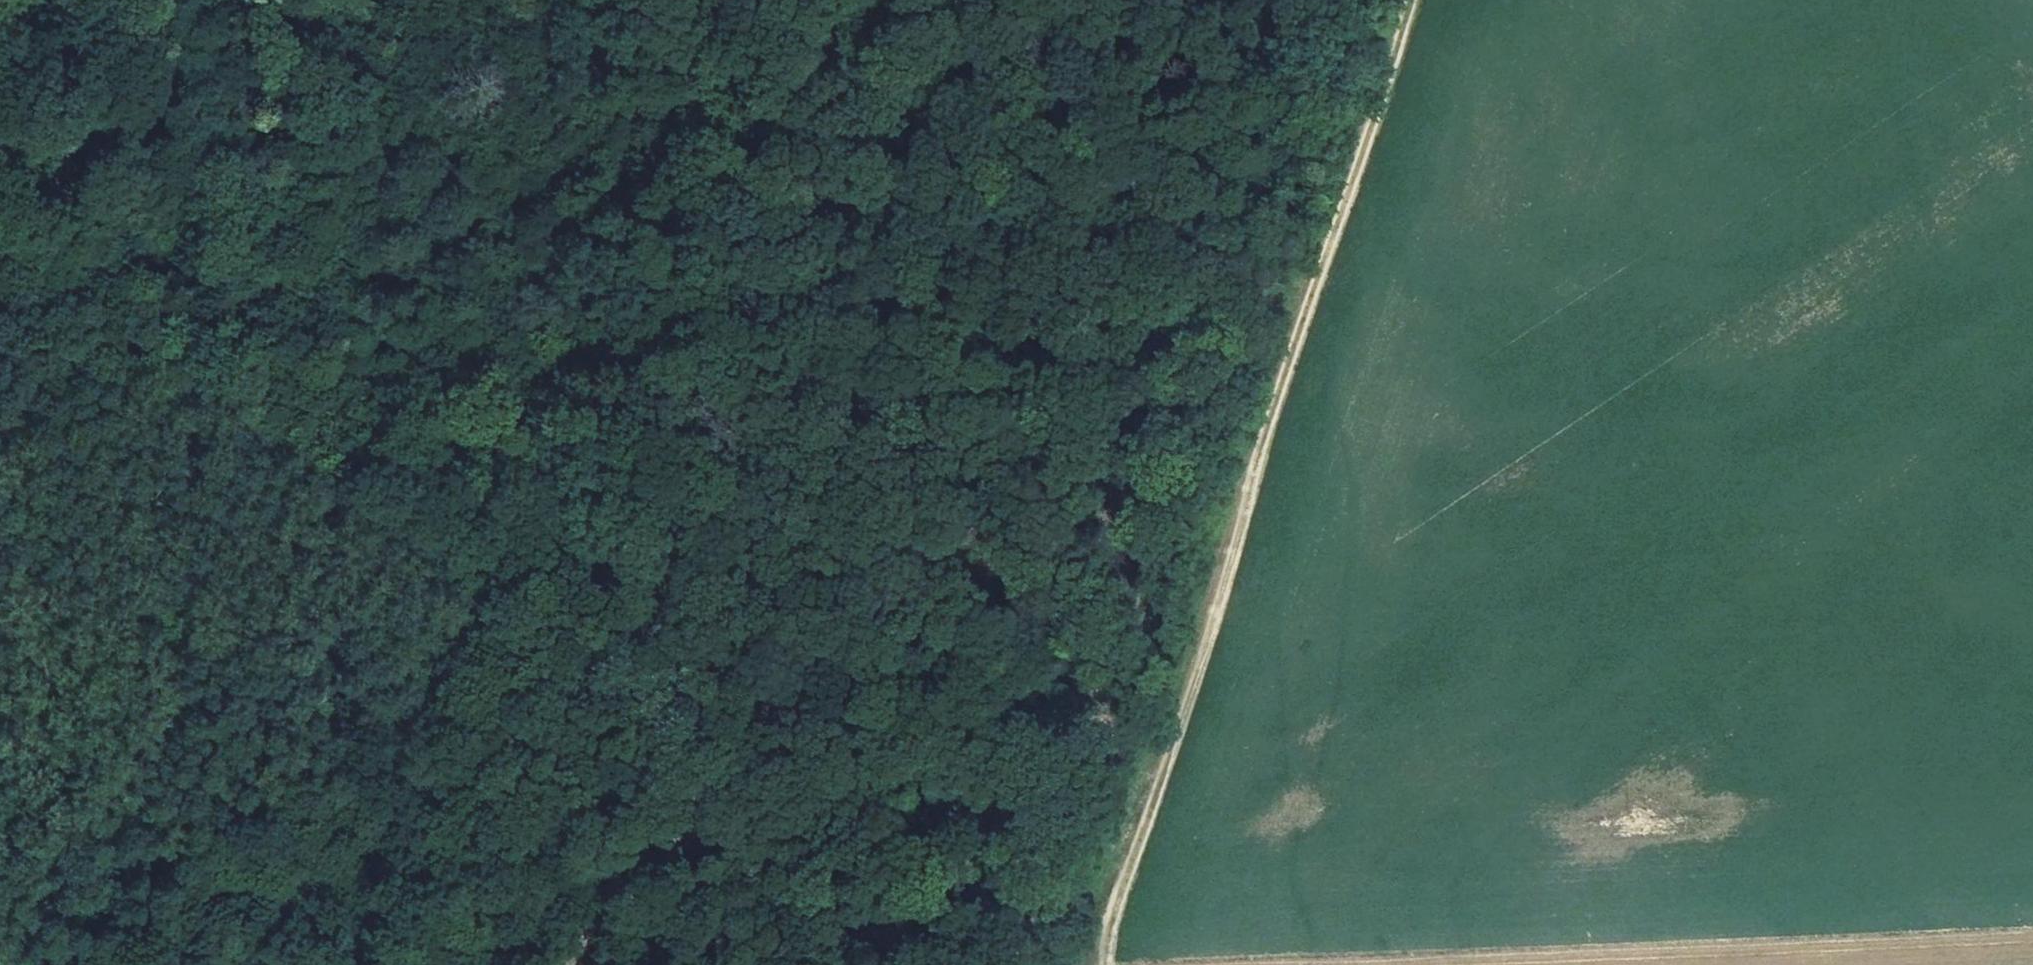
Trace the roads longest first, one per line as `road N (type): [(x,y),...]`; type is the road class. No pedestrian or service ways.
road 1 (track): [(1099,917),(659,737),(548,604),(0,208)]
road 2 (track): [(1406,0),(1118,853),(1088,964)]

